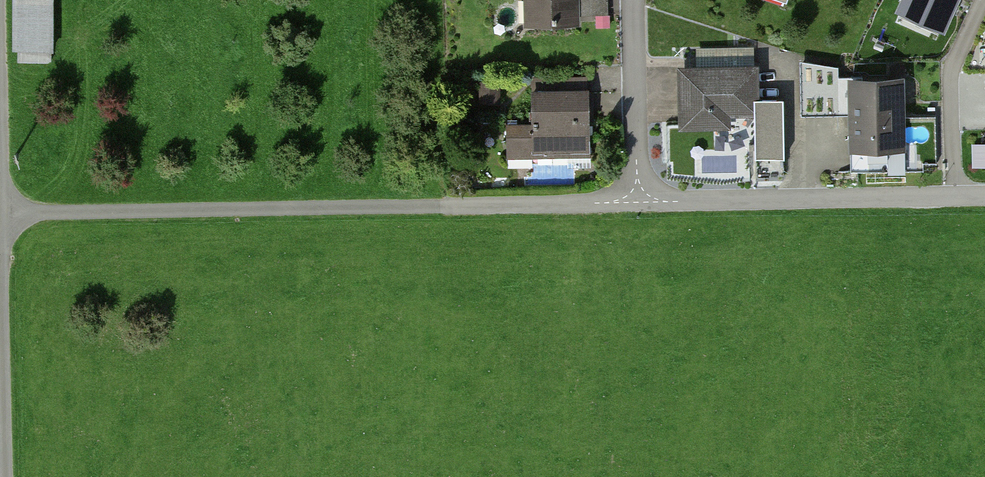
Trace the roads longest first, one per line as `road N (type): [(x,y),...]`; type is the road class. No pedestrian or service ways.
road 1 (residential): [(637,195),(607,203),(1,213)]
road 2 (residential): [(984,197),(637,195)]
road 3 (unclassified): [(7,476),(1,213)]
road 4 (residential): [(637,195),(633,0)]

